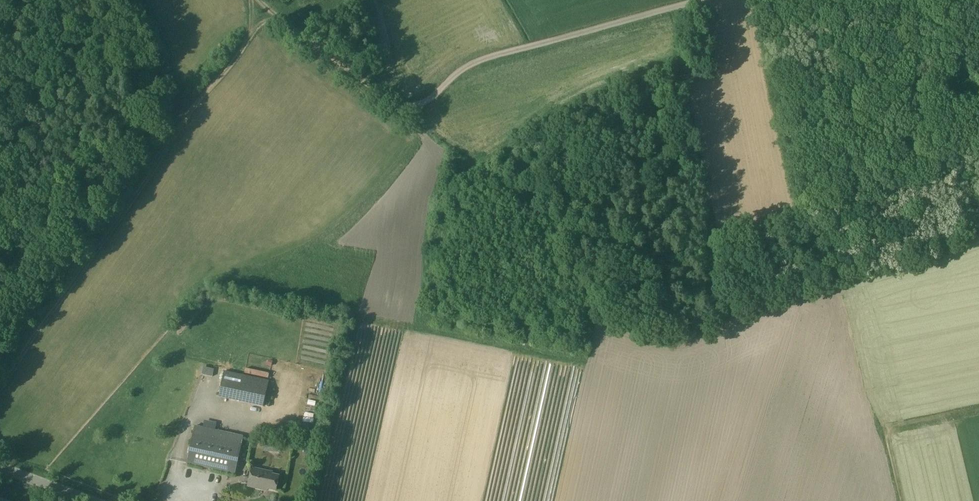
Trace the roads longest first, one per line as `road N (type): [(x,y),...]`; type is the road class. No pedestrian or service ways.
road 1 (track): [(267,9),(402,104),(425,102),(470,61),(698,0)]
road 2 (track): [(0,375),(199,88),(267,9)]

